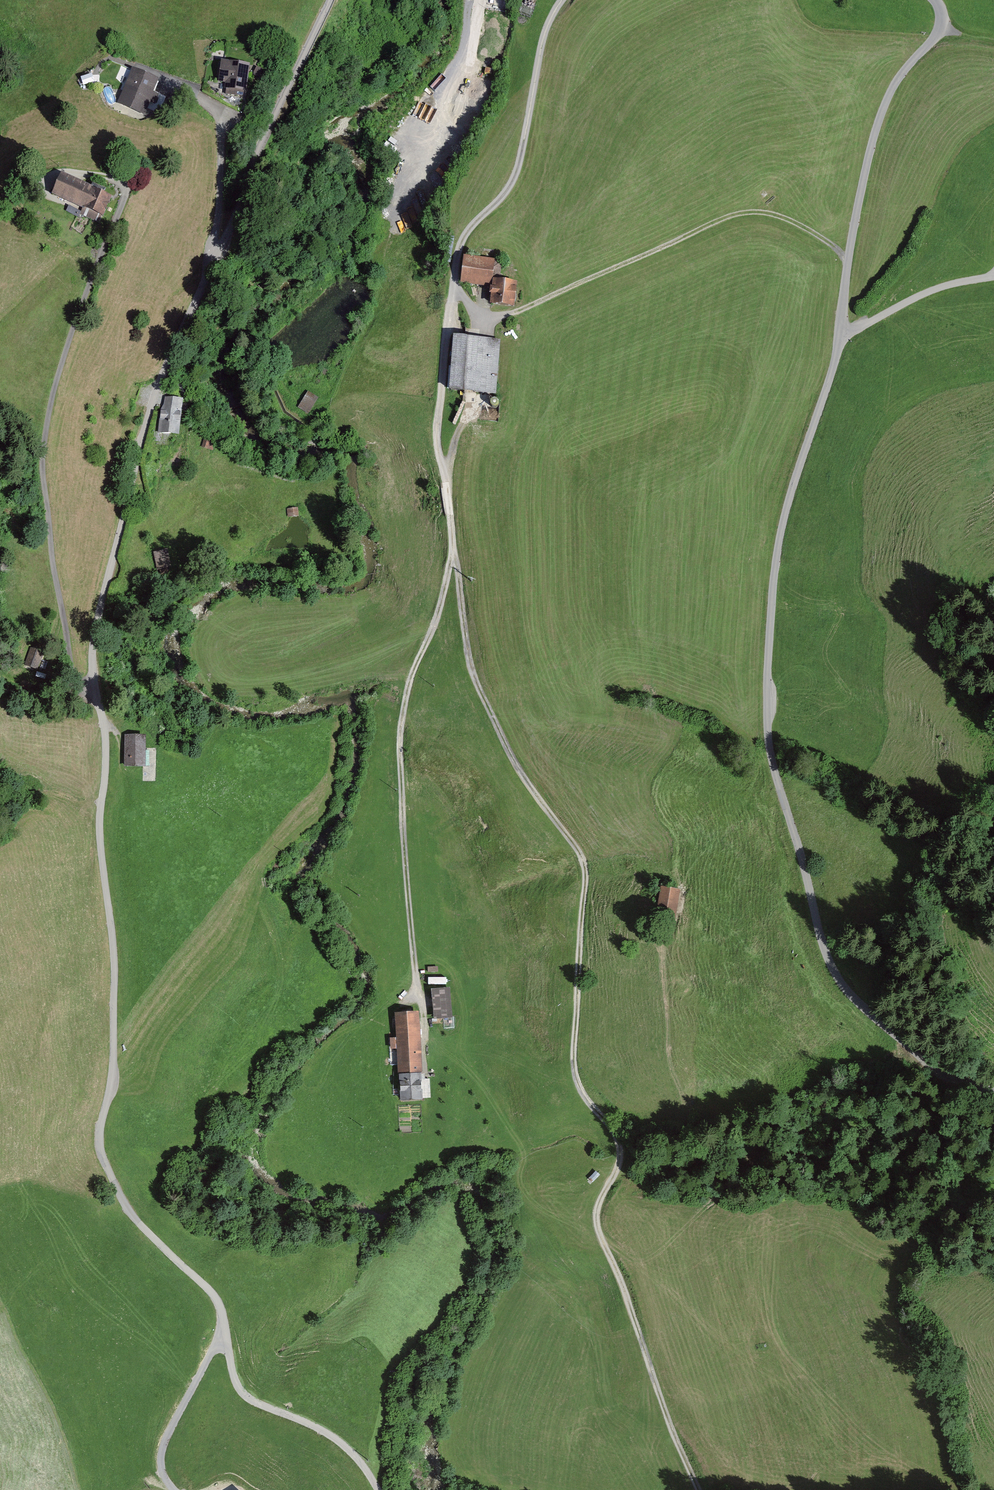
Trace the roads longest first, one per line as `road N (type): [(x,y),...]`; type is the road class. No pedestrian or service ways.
road 1 (unclassified): [(934,0),(939,28),(902,71),(877,125),(847,259),(835,359),(792,479),(774,554),(764,722),(826,958),(840,985),(922,1058),(993,1094)]
road 2 (track): [(699,1489),(599,1231),(619,1150),(574,1064),(585,869),(518,769),(478,687),(455,553)]
road 3 (residential): [(94,685),(106,741),(101,857),(114,964),(102,1157),(130,1211),(213,1294),(240,1389),(341,1443),(379,1489)]
road 4 (residential): [(334,0),(140,444),(96,638),(94,685)]
road 5 (track): [(455,553),(437,439),(454,287),(488,314),(515,312),(753,211),(802,226),(847,259)]
road 6 (residential): [(94,685),(72,676),(43,449),(67,348),(125,195)]
road 7 (track): [(417,991),(401,728),(455,553)]
road 8 (unclassified): [(454,287),(463,238),(514,178),(546,28),(562,0)]
road 9 (track): [(0,1305),(65,1432),(77,1489)]
road 10 (residential): [(415,182),(454,106),(486,0)]
road 11 (track): [(176,1489),(160,1459),(226,1329)]

